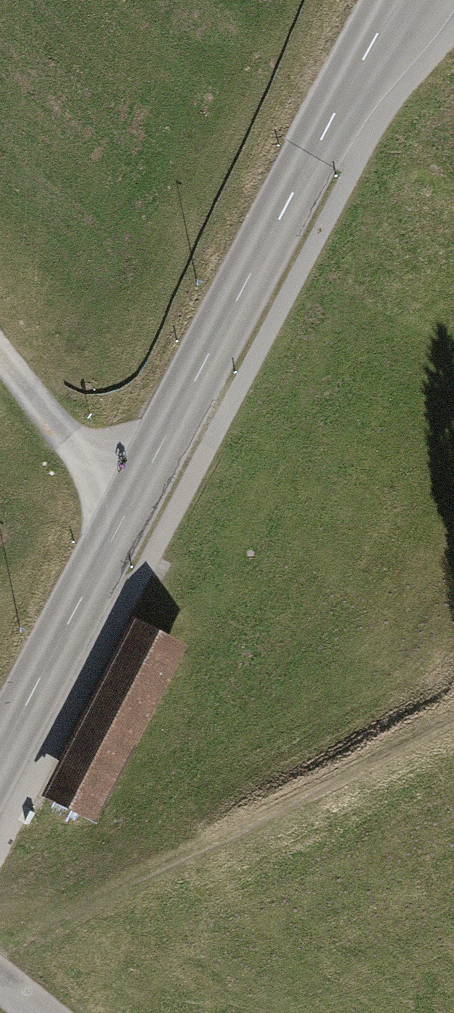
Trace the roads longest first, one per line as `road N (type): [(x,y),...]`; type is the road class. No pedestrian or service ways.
road 1 (tertiary): [(0,759),(398,0)]
road 2 (track): [(0,951),(453,697)]
road 3 (track): [(135,500),(79,453),(0,355)]

